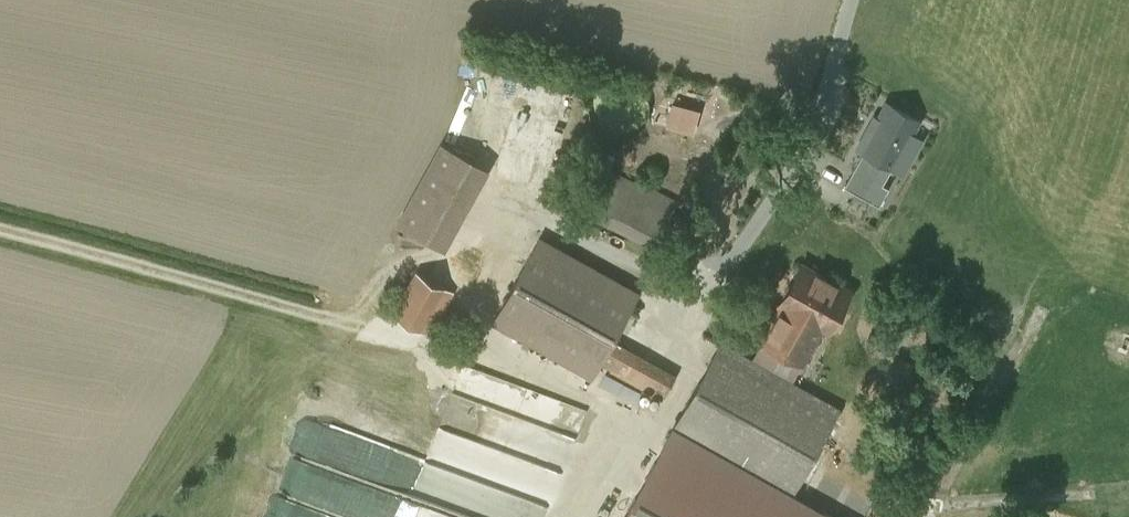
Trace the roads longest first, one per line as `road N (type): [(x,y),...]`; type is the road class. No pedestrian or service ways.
road 1 (track): [(449,348),(0,230)]

